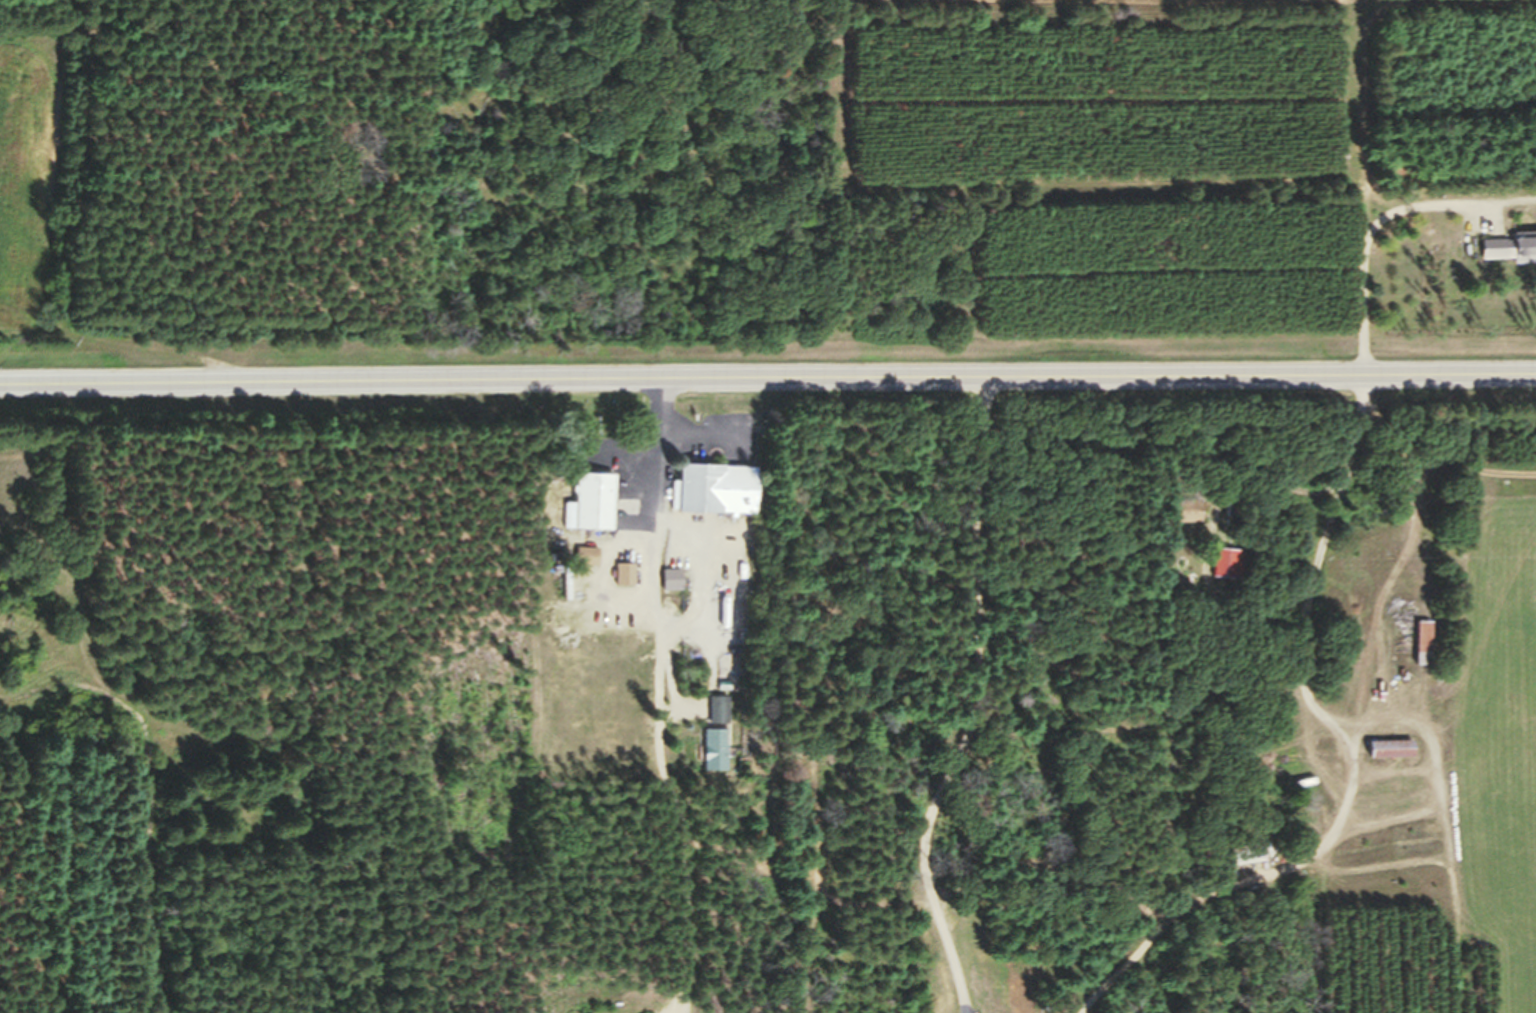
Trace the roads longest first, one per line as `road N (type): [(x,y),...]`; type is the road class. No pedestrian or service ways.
road 1 (primary): [(1535,380),(0,393)]

